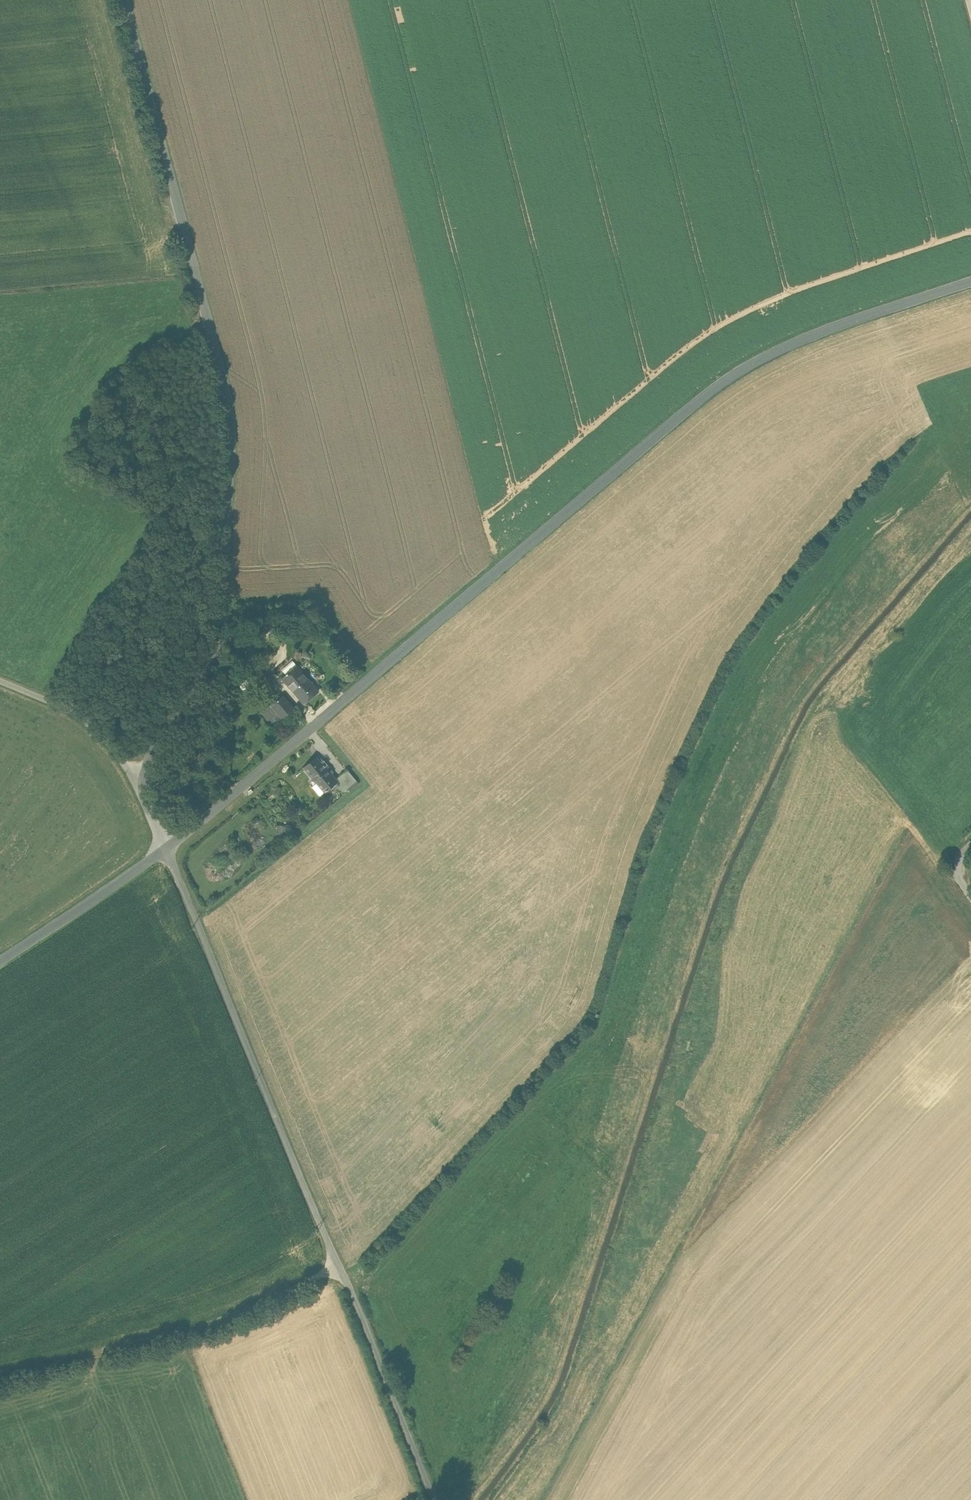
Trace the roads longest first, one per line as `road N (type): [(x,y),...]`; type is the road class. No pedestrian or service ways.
road 1 (tertiary): [(970,282),(807,337),(737,371),(166,848)]
road 2 (unclassified): [(125,0),(227,389),(232,446),(214,658),(159,736),(138,783)]
road 3 (unclassified): [(166,848),(433,1499)]
road 4 (track): [(0,1378),(209,1324),(341,1267)]
road 5 (tertiary): [(166,848),(0,960)]
road 6 (unclassified): [(138,783),(71,709),(0,680)]

